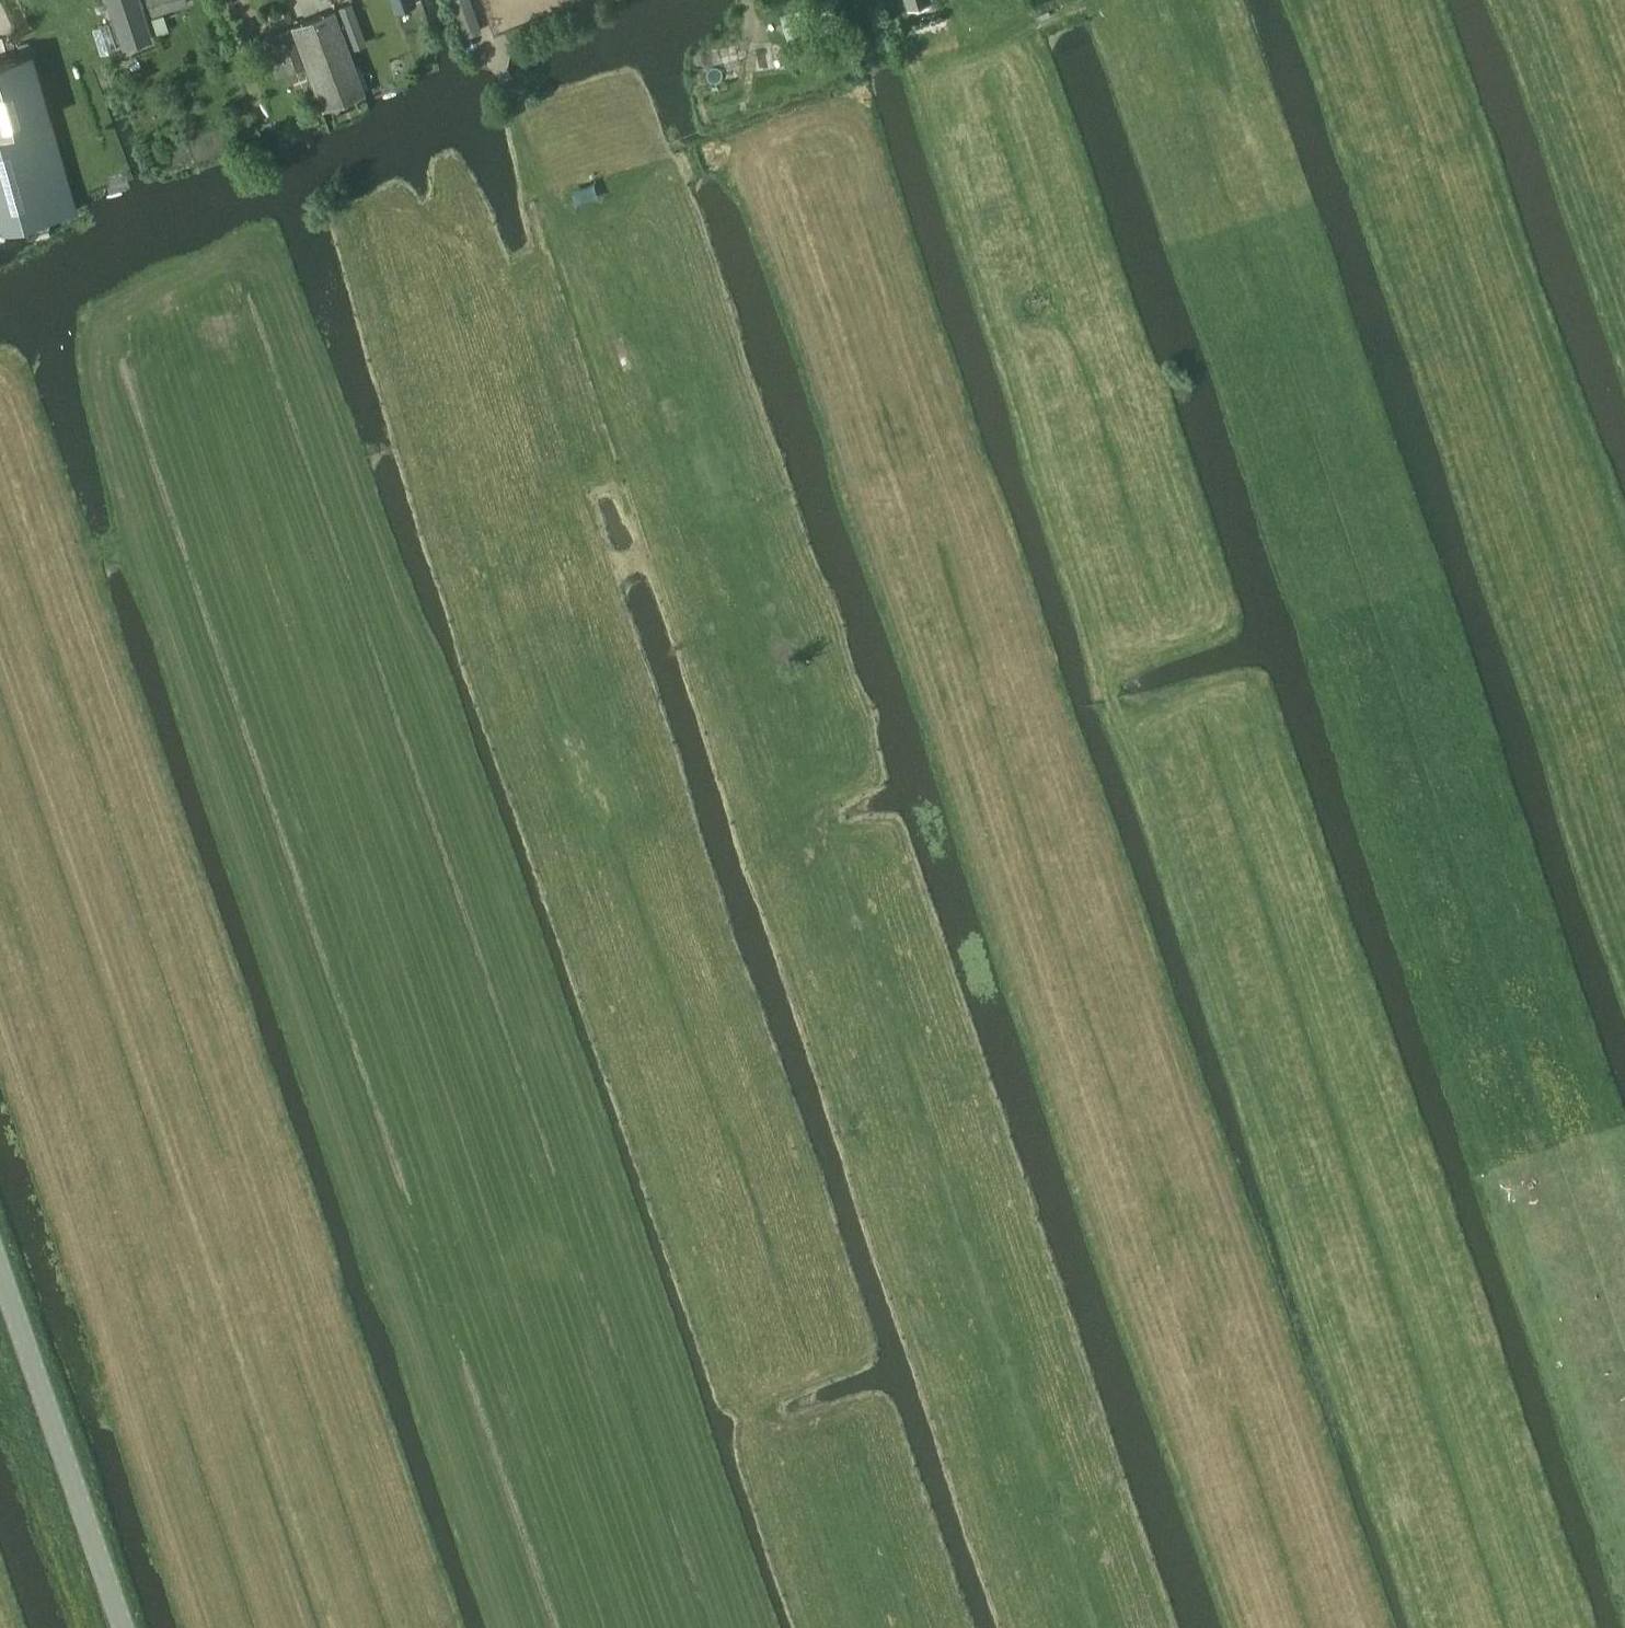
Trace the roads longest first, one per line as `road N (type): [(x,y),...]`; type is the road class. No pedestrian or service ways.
road 1 (unclassified): [(121,1627),(0,1275)]

